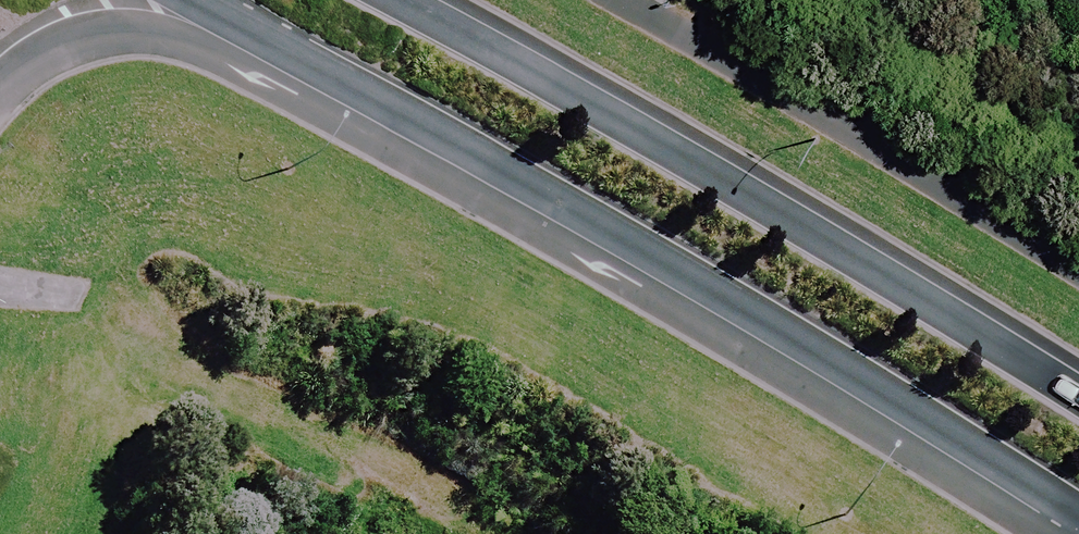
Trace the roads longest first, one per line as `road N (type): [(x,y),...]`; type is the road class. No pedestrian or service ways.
road 1 (primary): [(1078,509),(325,69)]
road 2 (primary): [(423,0),(623,102),(1078,375)]
road 3 (residential): [(325,69),(137,31),(78,32),(0,79)]
road 4 (primary): [(325,69),(190,0)]

